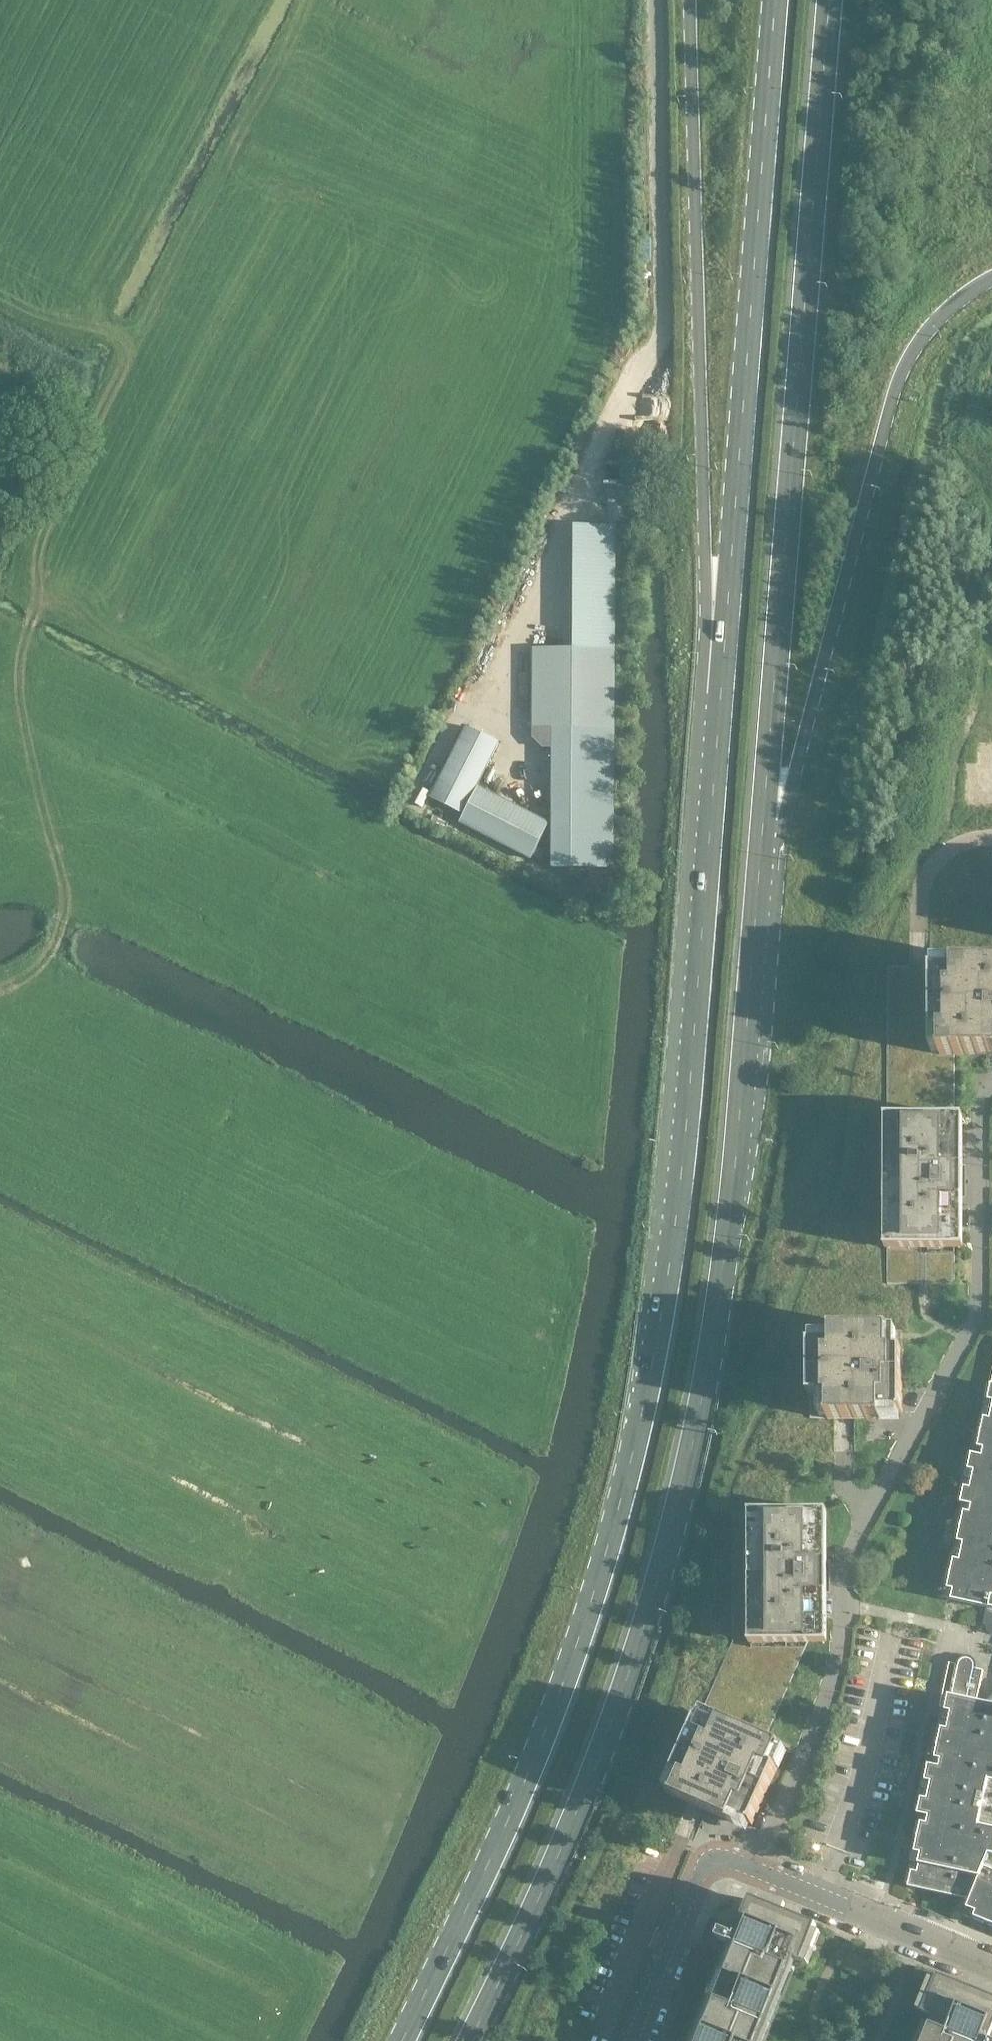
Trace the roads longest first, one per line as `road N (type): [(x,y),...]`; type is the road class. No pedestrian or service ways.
road 1 (primary): [(716,747),(677,1183),(625,1482),(565,1674),(490,1862),(403,2040)]
road 2 (primary): [(465,2040),(609,1731),(679,1509),(718,1329),(761,823)]
road 3 (primary): [(761,823),(828,0)]
road 4 (primary): [(684,0),(699,688),(716,747)]
road 5 (primary): [(775,0),(716,747)]
road 6 (primary): [(761,823),(799,761),(900,378),(932,325),(991,278)]
road 7 (residential): [(879,1507),(979,1307),(980,1088)]
road 8 (residential): [(755,1871),(810,1742),(879,1507)]
road 9 (tertiary): [(991,1967),(755,1871)]
road 10 (tertiary): [(633,2040),(712,1859)]
road 11 (residential): [(991,836),(948,850),(929,869),(921,890),(919,965)]

